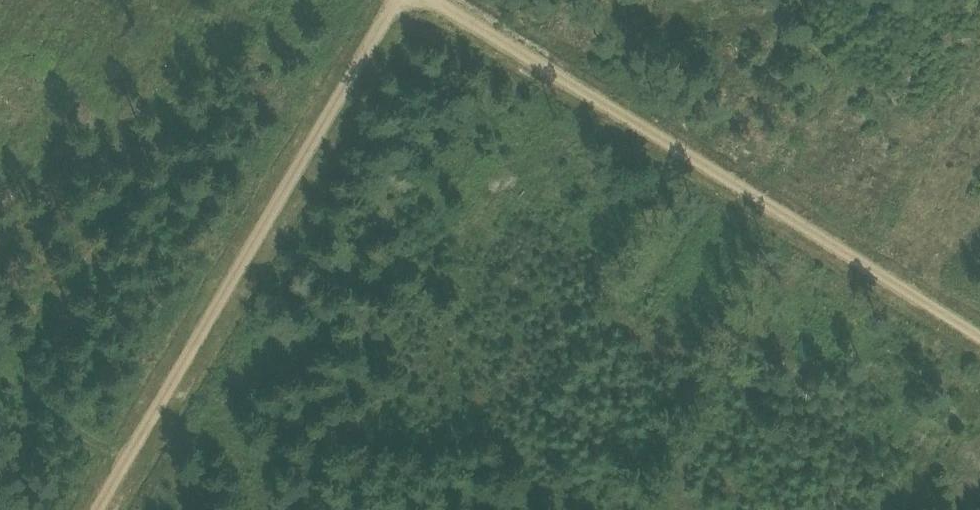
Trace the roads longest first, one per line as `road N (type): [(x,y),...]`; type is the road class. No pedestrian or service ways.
road 1 (track): [(432,0),(979,338)]
road 2 (track): [(96,509),(393,0)]

